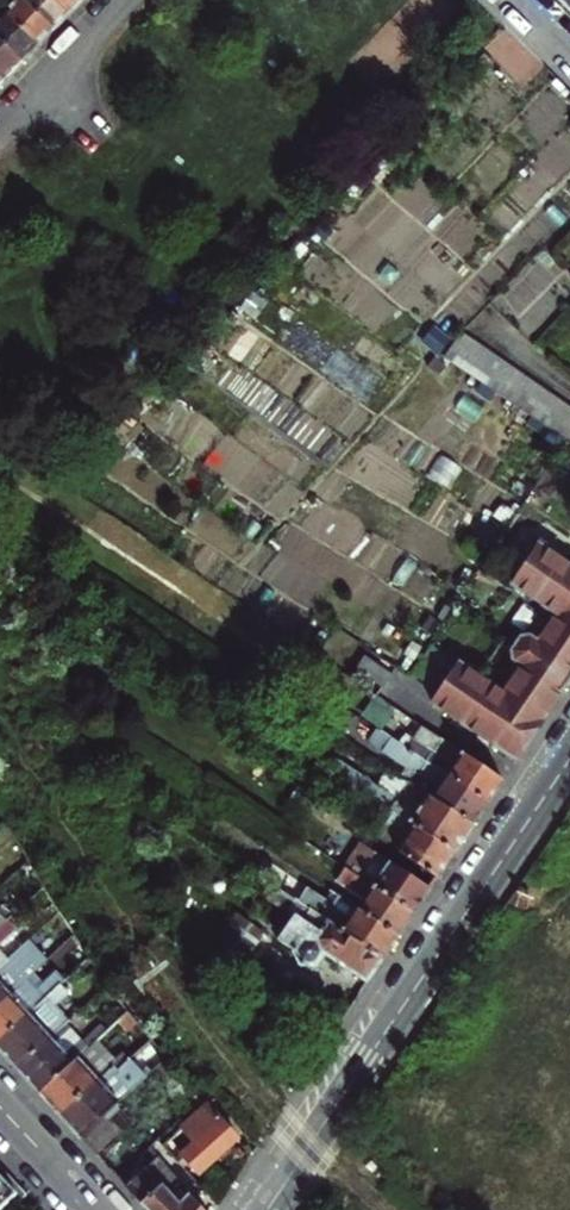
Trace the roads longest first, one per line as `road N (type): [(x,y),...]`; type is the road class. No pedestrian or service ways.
road 1 (tertiary): [(569,759),(267,1209)]
road 2 (residential): [(0,131),(128,0)]
road 3 (residential): [(0,1107),(99,1209)]

